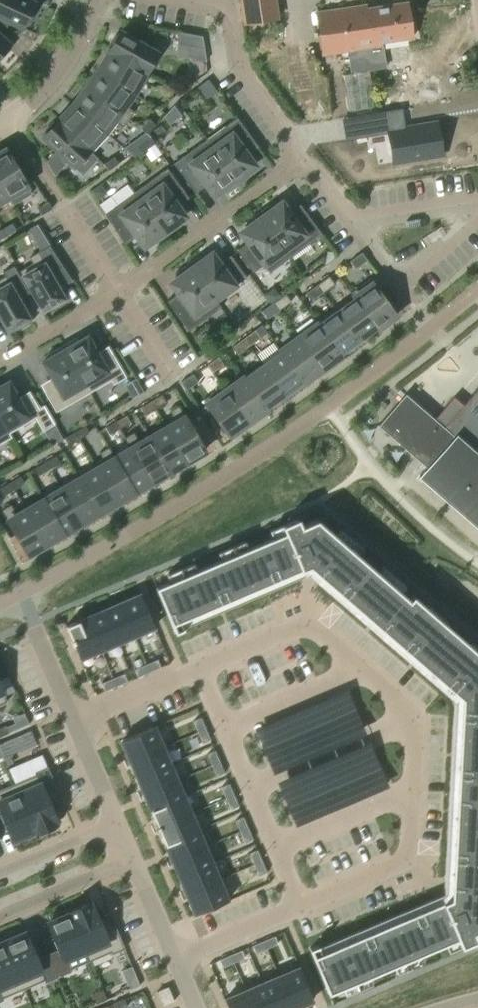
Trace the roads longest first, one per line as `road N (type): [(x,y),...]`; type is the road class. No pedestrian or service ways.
road 1 (residential): [(121,289),(299,155)]
road 2 (residential): [(299,155),(236,65),(228,13),(172,0)]
road 3 (residential): [(121,289),(12,119)]
road 4 (residential): [(348,219),(399,283),(477,217)]
road 5 (residential): [(202,668),(307,626),(357,670)]
road 6 (residential): [(404,721),(253,785)]
road 7 (residential): [(398,796),(394,847),(300,887)]
road 8 (residential): [(12,119),(57,77),(98,0)]
road 9 (residential): [(168,947),(300,887)]
road 10 (residential): [(0,923),(134,868)]
road 11 (residential): [(357,670),(227,724)]
road 12 (residential): [(0,359),(121,289)]
road 13 (residential): [(73,719),(202,668)]
road 14 (residential): [(348,219),(477,205)]
road 15 (residential): [(282,846),(398,796)]
road 16 (residential): [(114,822),(0,871)]

